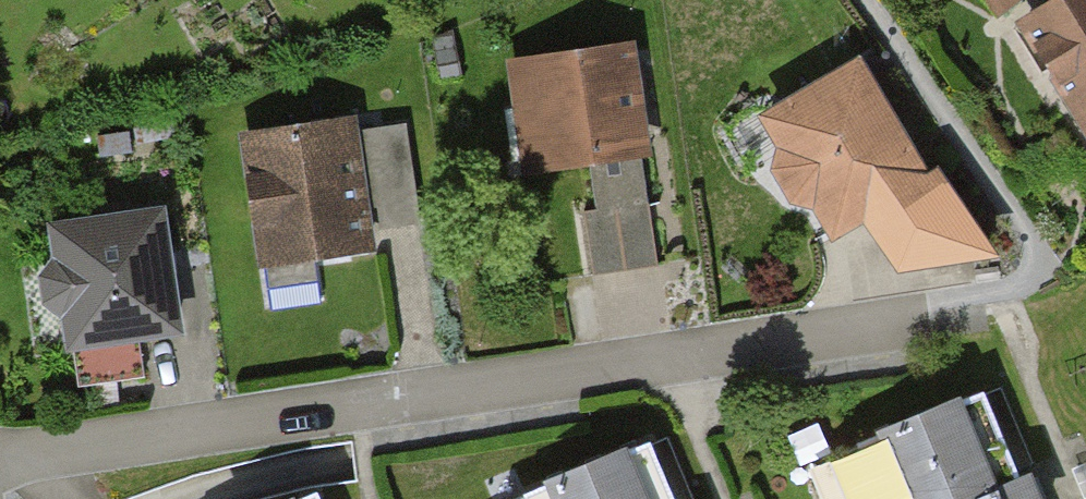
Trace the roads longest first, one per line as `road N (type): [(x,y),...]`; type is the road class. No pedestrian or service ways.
road 1 (residential): [(0,461),(900,319)]

